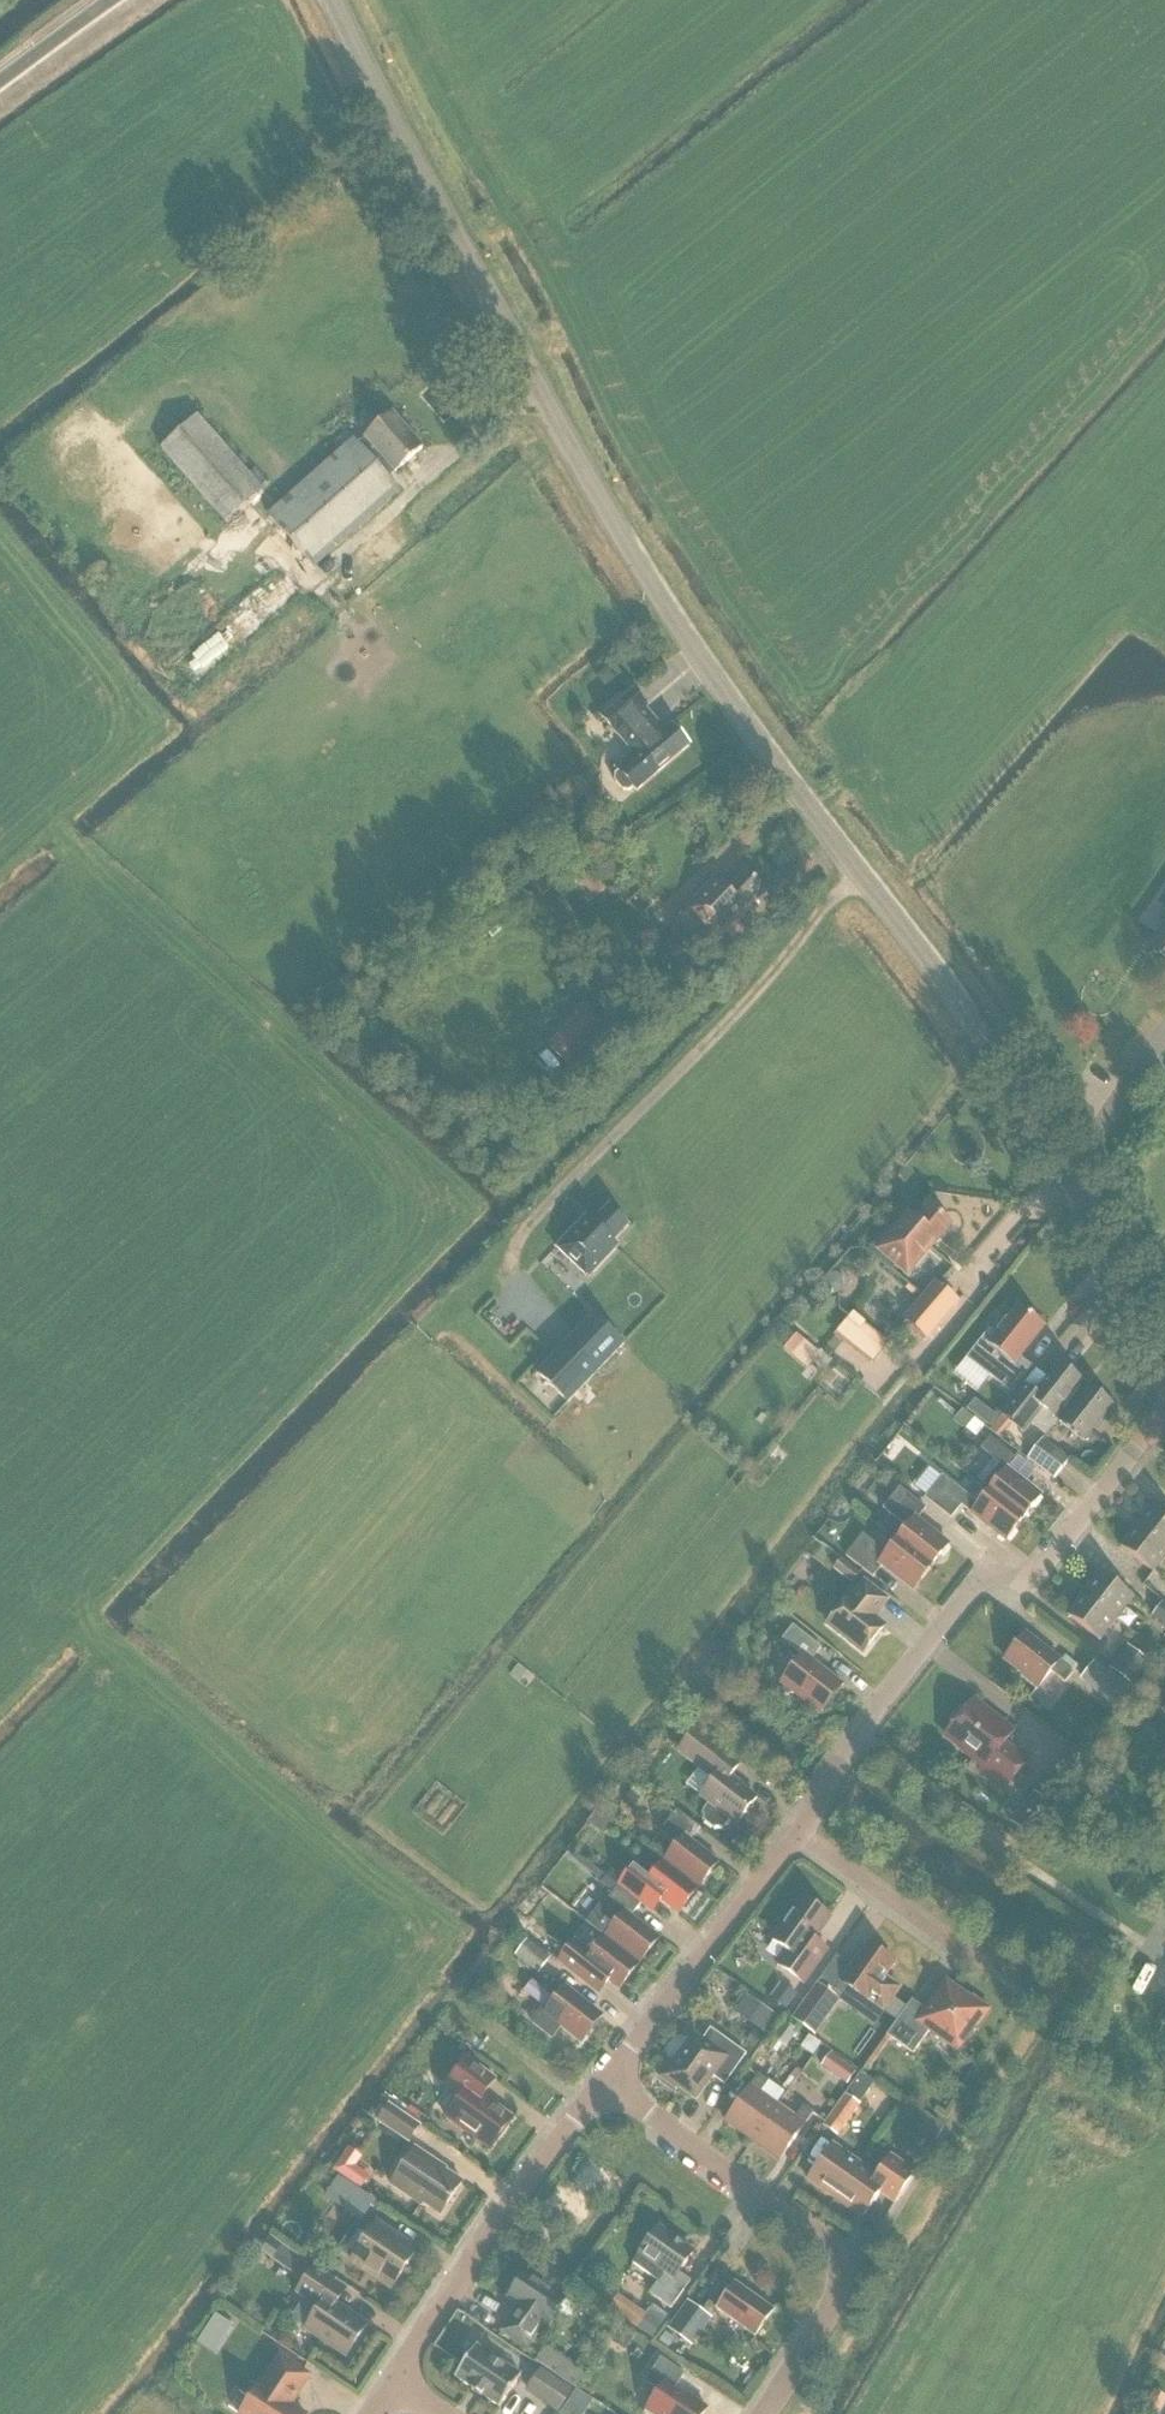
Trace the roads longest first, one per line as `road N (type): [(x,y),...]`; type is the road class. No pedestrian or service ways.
road 1 (tertiary): [(333,0),(543,398),(660,599),(988,1045),(1164,1383)]
road 2 (track): [(862,875),(527,1228),(511,1278),(518,1299),(553,1333)]
road 3 (residential): [(793,1836),(991,1571),(1027,1587),(1164,1424)]
road 4 (residential): [(768,2413),(829,2316),(841,2289),(838,2266),(829,2250),(610,2087)]
road 5 (residential): [(392,2392),(510,2209),(610,2087)]
road 6 (residential): [(610,2087),(793,1836)]
road 7 (residential): [(1025,1994),(793,1836)]
road 8 (unclassified): [(0,80),(111,0)]

